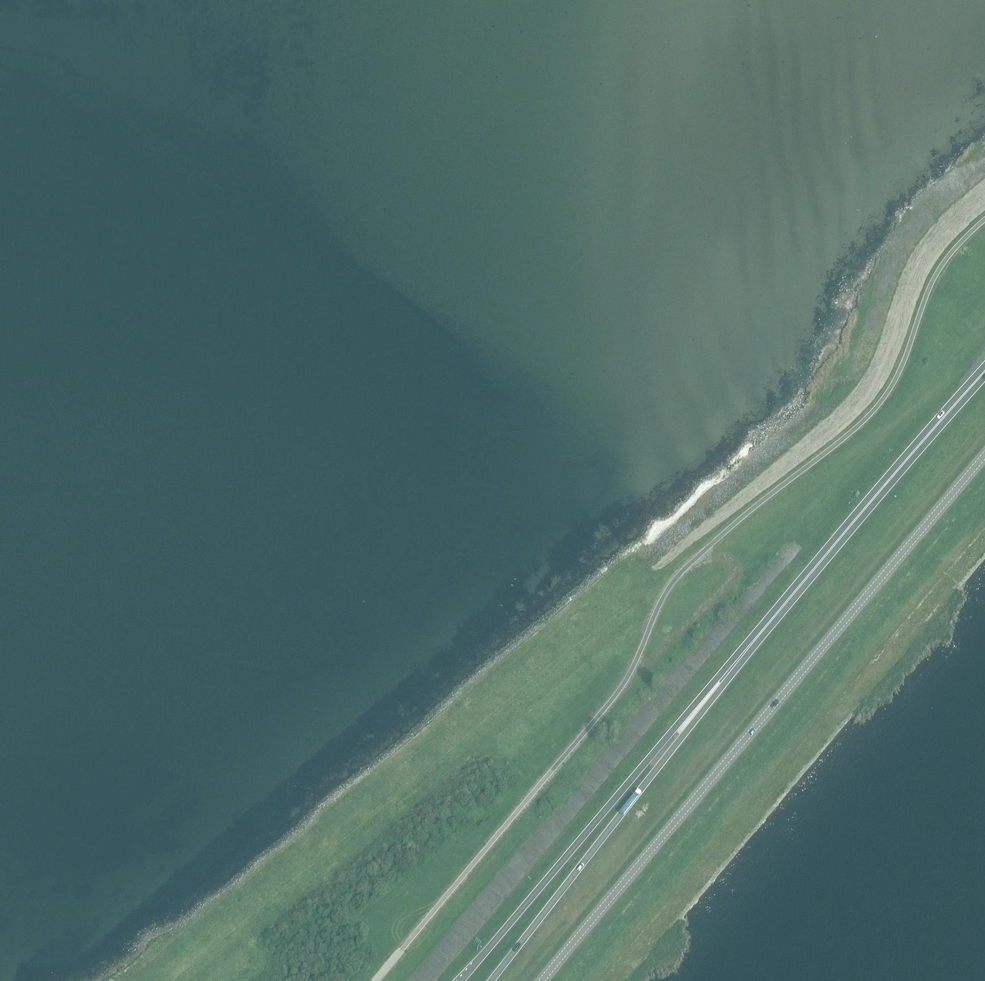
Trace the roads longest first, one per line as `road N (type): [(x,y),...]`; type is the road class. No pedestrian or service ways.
road 1 (tertiary): [(542,980),(984,455)]
road 2 (trunk): [(763,629),(460,980)]
road 3 (trunk): [(491,980),(763,629)]
road 4 (trunk): [(763,629),(984,375)]
road 5 (track): [(627,681),(729,583),(735,567),(725,558),(686,567)]

